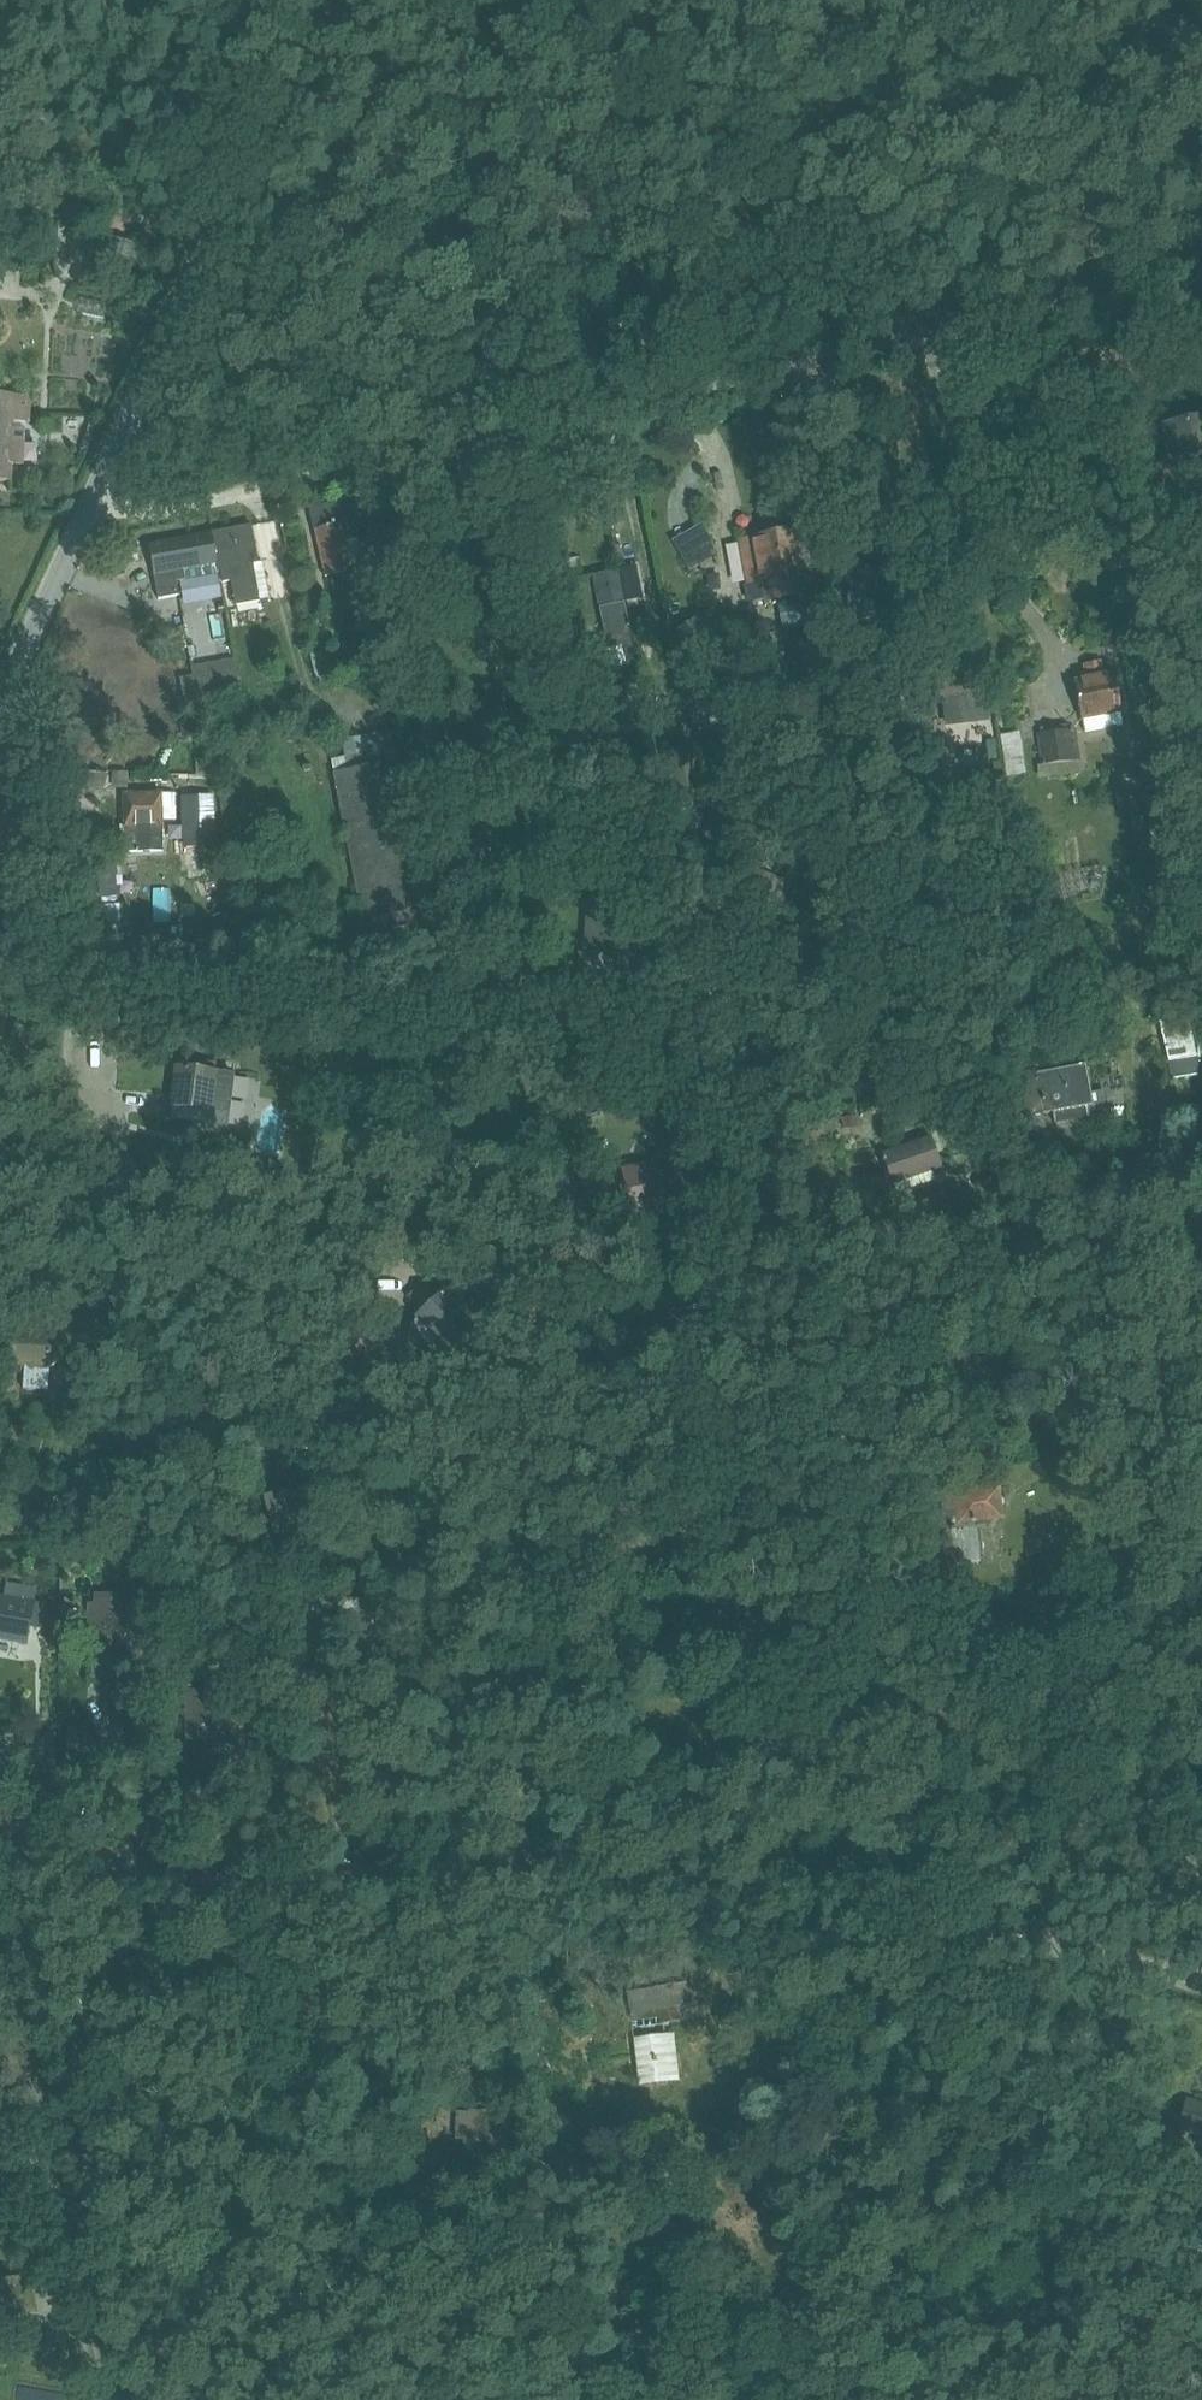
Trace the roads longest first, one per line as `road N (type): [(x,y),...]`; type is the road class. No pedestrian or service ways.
road 1 (unclassified): [(0,1824),(65,1859),(157,1873),(653,1859),(735,1864),(1040,1921),(1201,1975)]
road 2 (unclassified): [(81,517),(1201,278)]
road 3 (unclassified): [(319,0),(81,517)]
road 4 (track): [(0,1964),(102,2399)]
road 5 (unclassified): [(81,517),(0,692)]

